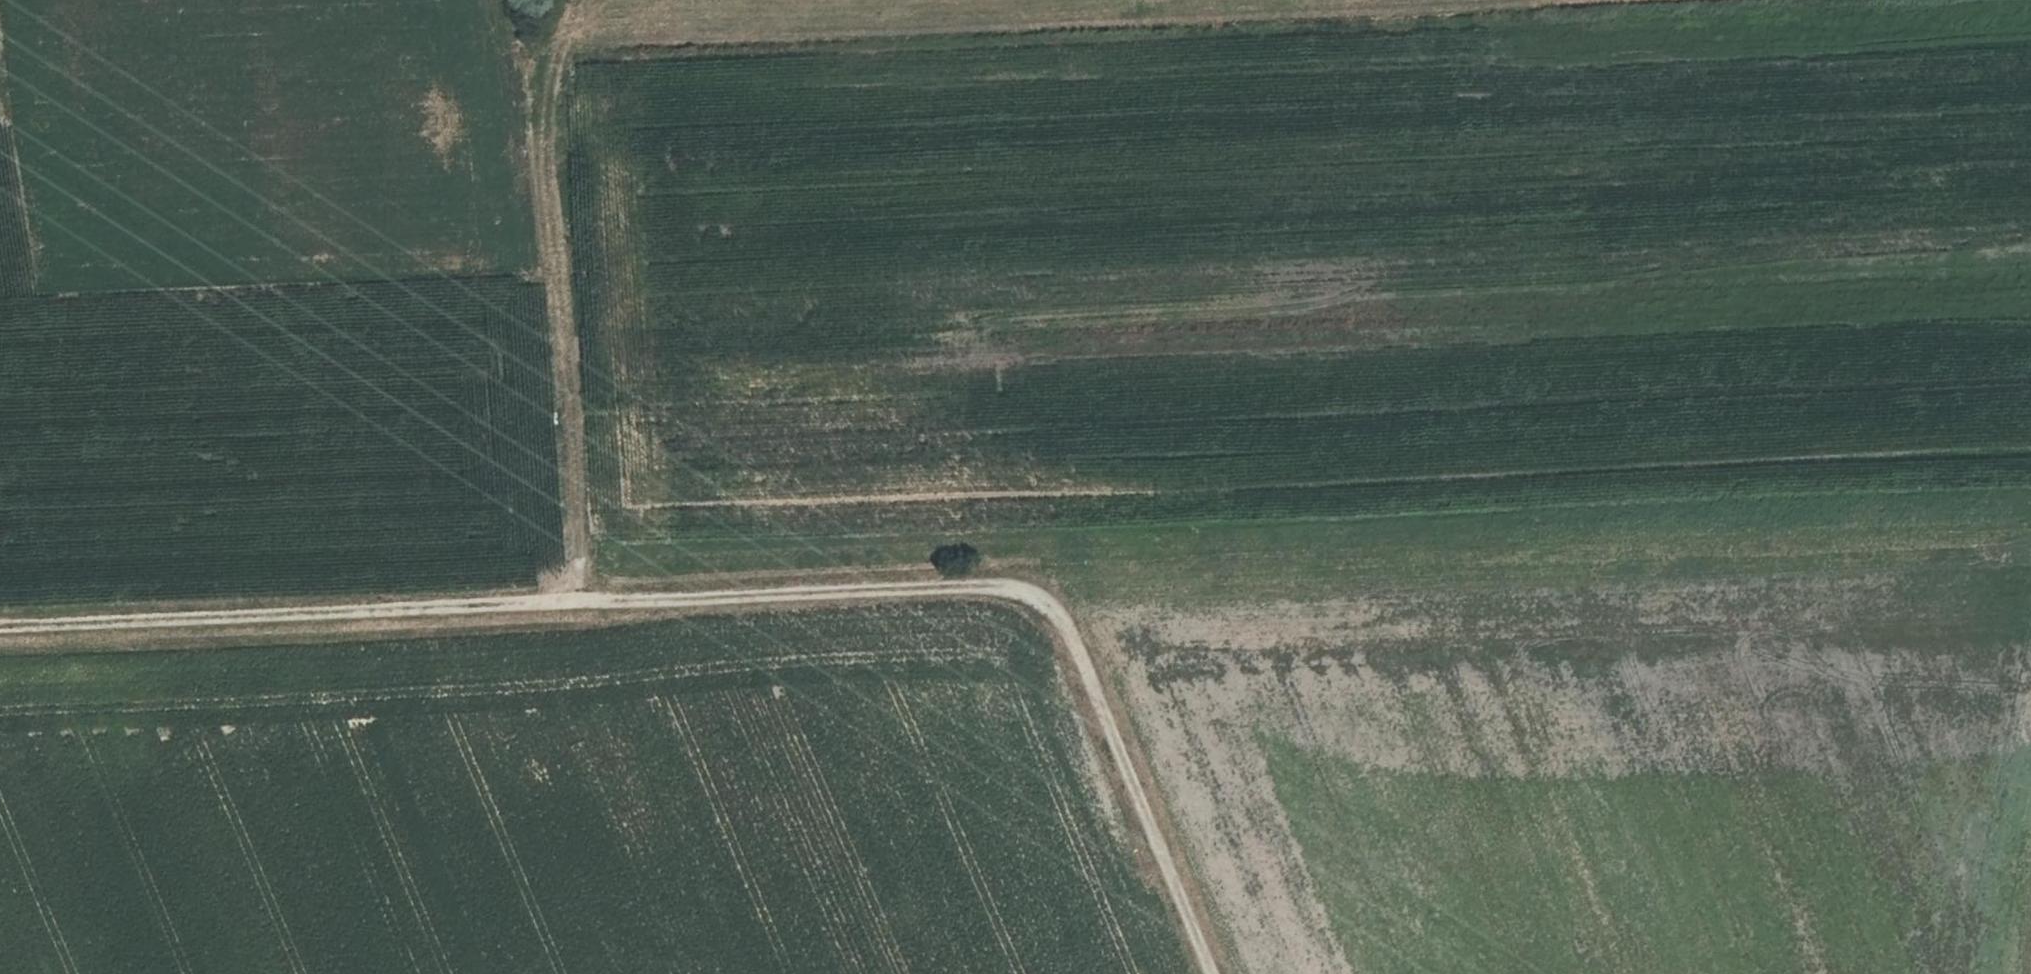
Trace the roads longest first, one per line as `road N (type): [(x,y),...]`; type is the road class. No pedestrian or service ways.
road 1 (track): [(0,630),(1011,600),(1051,613),(1082,652),(1220,973)]

